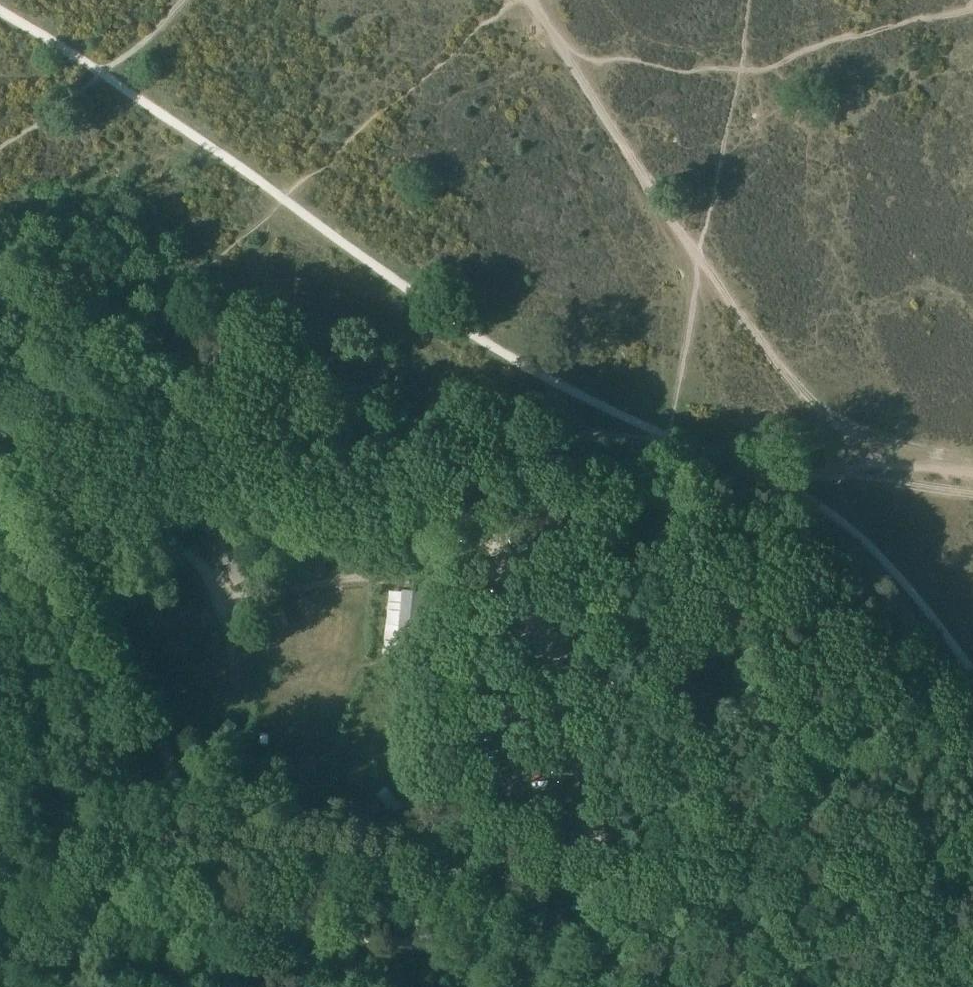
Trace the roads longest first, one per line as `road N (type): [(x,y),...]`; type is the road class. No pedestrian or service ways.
road 1 (unclassified): [(787,986),(591,966)]
road 2 (track): [(183,919),(0,900)]

